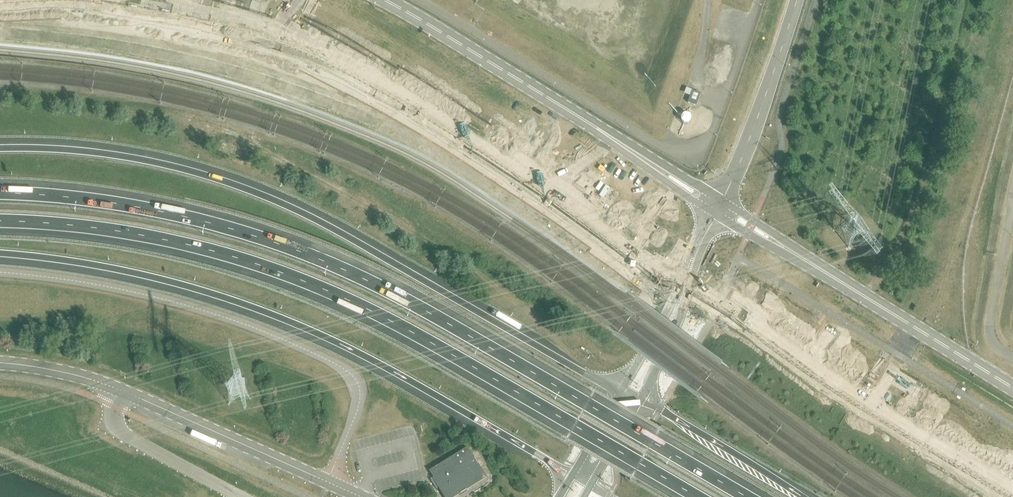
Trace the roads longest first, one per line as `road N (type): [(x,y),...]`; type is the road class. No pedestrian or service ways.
road 1 (motorway): [(743,496),(314,259),(174,215),(0,194)]
road 2 (motorway): [(0,221),(160,239),(322,290),(693,496)]
road 3 (motorway): [(622,389),(257,193),(94,153),(0,149)]
road 4 (motorway): [(0,254),(136,273),(233,300),(352,350),(572,474)]
road 5 (unclassified): [(328,483),(361,394),(348,372),(263,331),(163,299),(0,272)]
road 6 (unclassified): [(718,209),(384,0)]
road 7 (unclassified): [(328,483),(94,380),(0,364)]
road 8 (unclassified): [(1012,389),(780,245)]
road 9 (unclassified): [(718,209),(799,0)]
road 10 (unclassified): [(641,399),(710,223)]
road 11 (motorway): [(803,496),(641,399)]
road 12 (unclassified): [(710,223),(622,389)]

